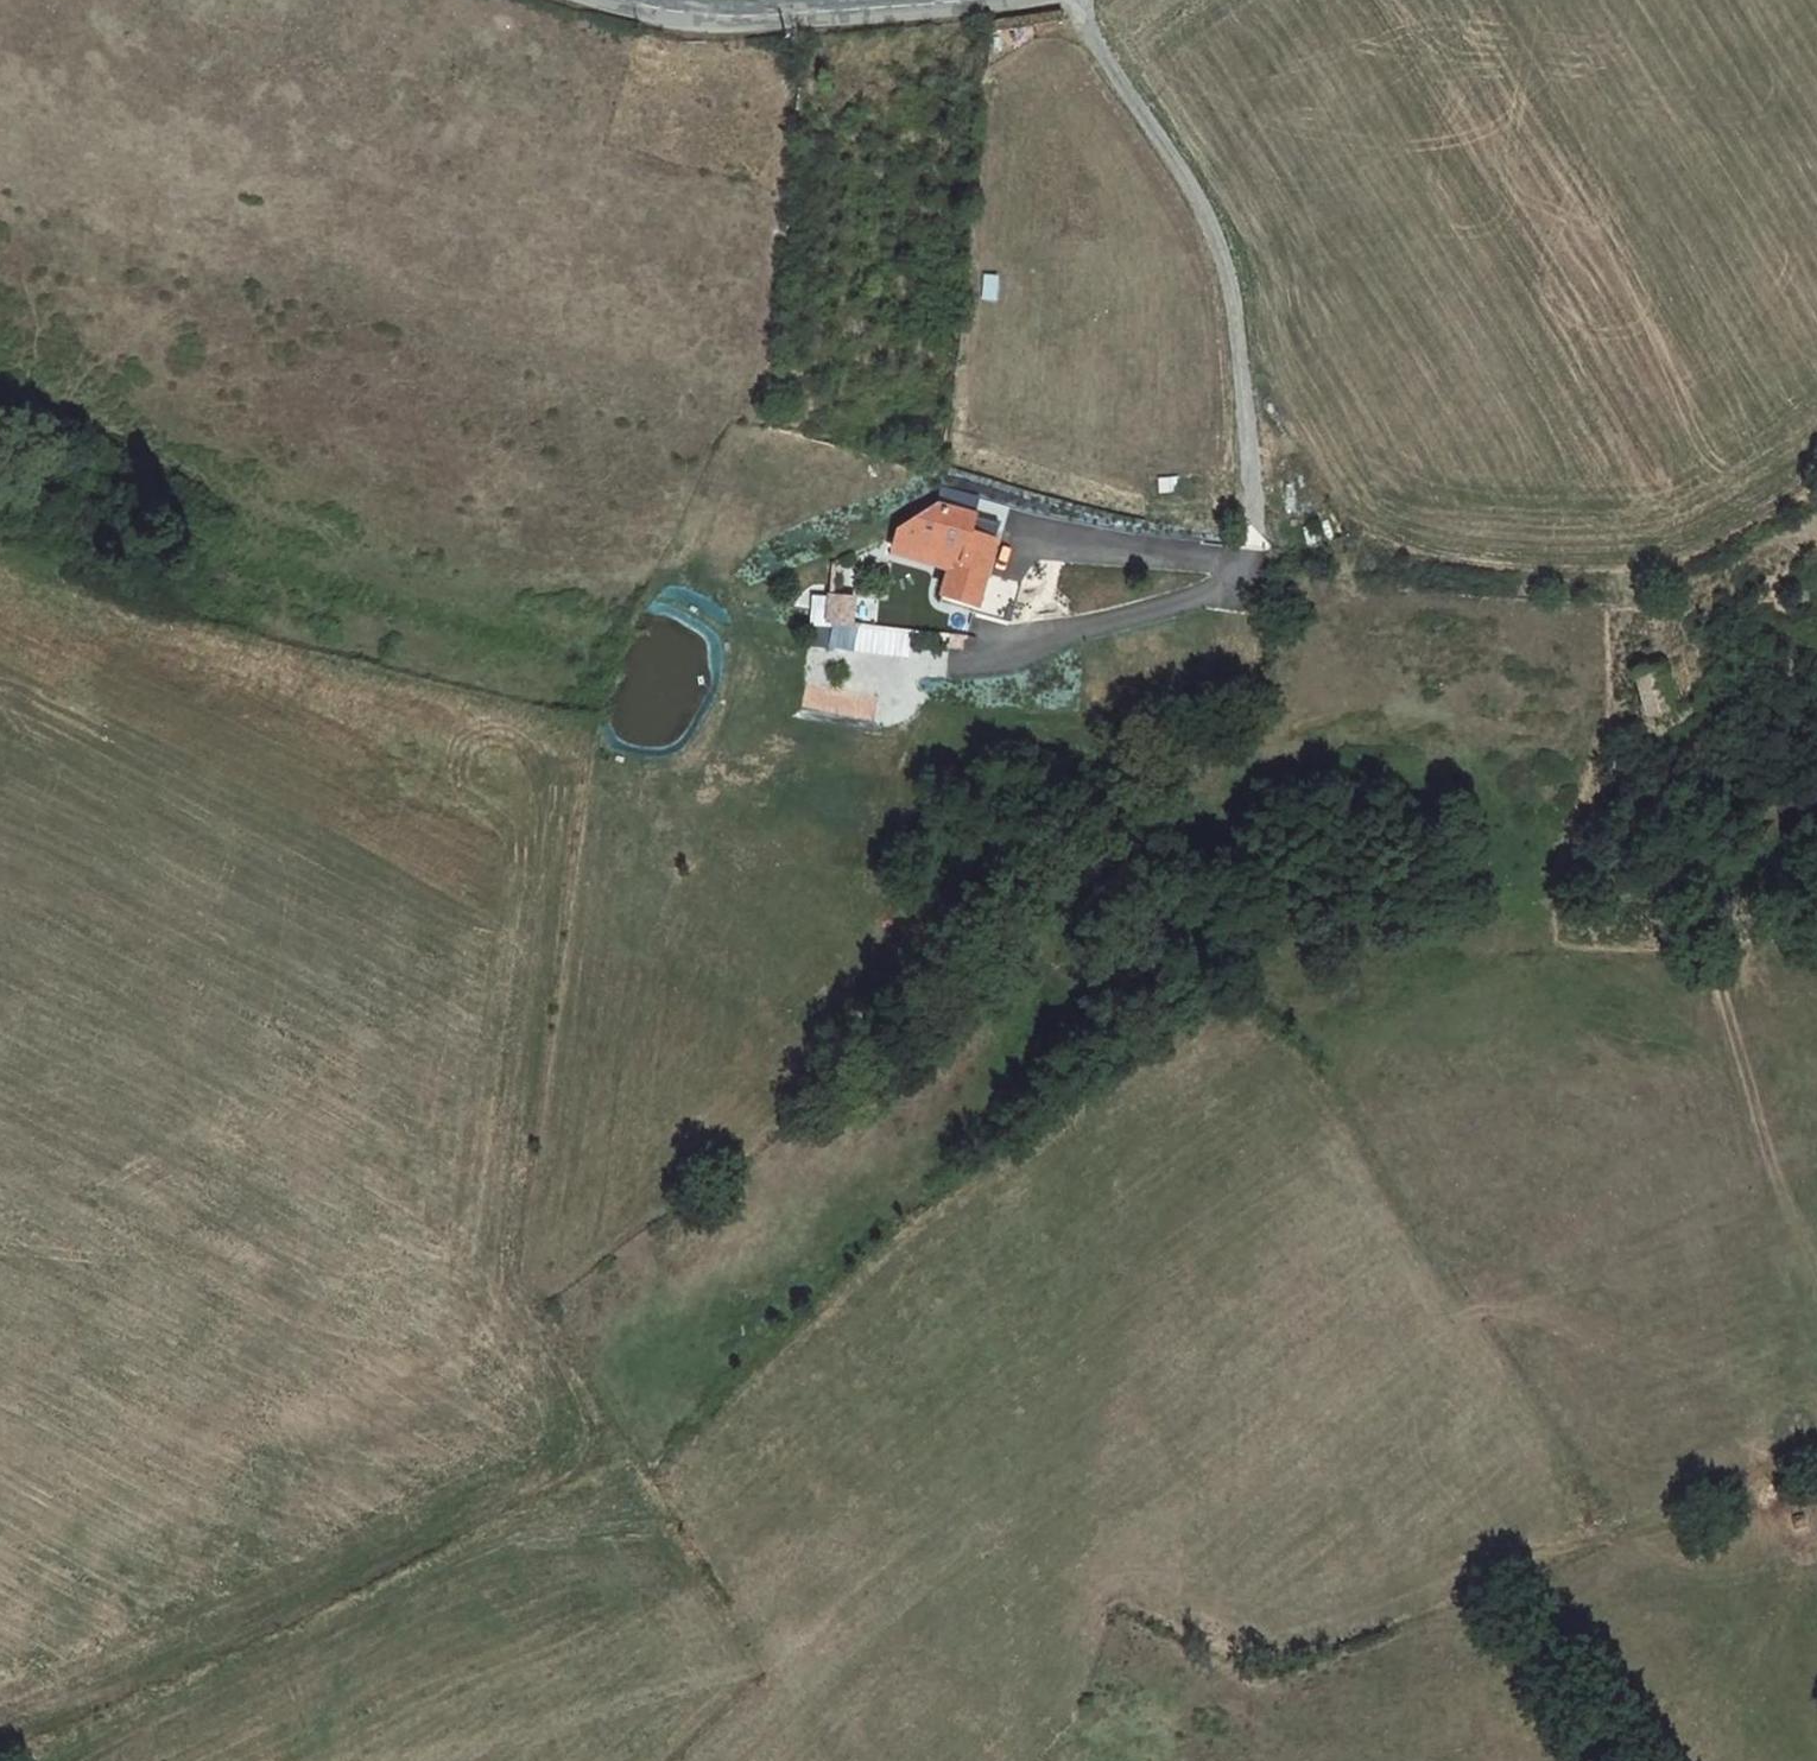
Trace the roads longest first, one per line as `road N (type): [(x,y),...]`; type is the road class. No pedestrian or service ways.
road 1 (track): [(1816,923),(1300,950),(1227,966)]
road 2 (unclassified): [(619,0),(707,17),(966,0)]

